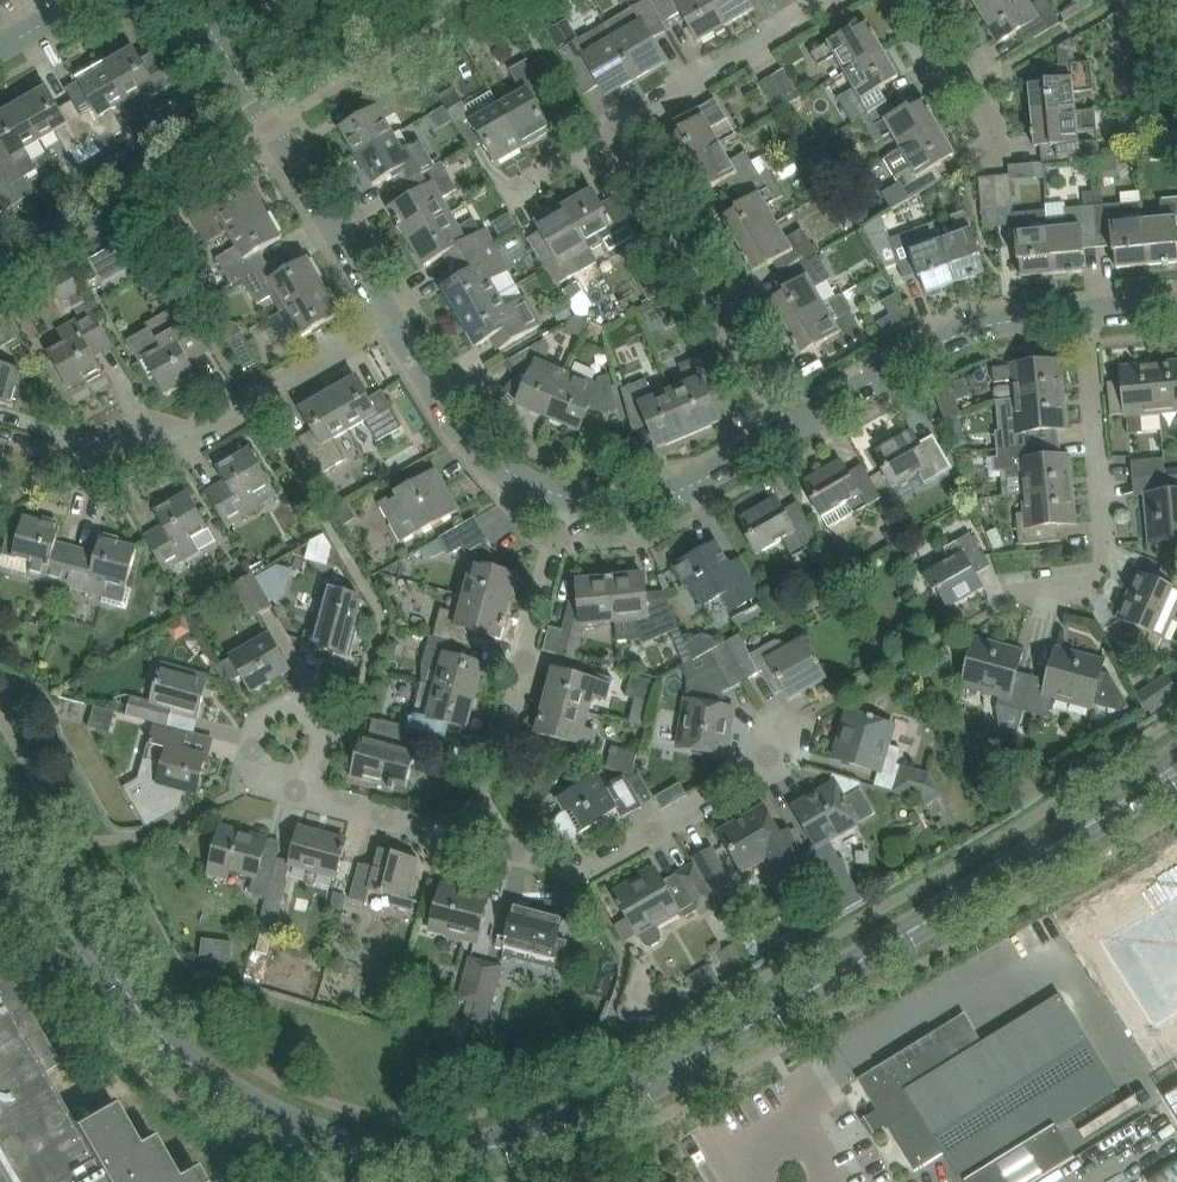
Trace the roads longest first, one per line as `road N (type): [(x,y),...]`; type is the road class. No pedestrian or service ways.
road 1 (secondary): [(1117,806),(561,1132),(450,1158),(344,1146),(230,1097),(135,1008),(0,799)]
road 2 (residential): [(389,315),(274,128),(170,0)]
road 3 (residential): [(474,844),(568,496)]
road 4 (residential): [(85,458),(149,423),(198,436),(389,315)]
road 5 (residential): [(474,844),(555,867),(601,861),(787,752)]
road 6 (residential): [(1026,593),(1087,586),(1108,562),(1085,313)]
road 7 (residential): [(781,437),(612,139)]
road 8 (residential): [(1085,313),(955,335),(781,437)]
road 9 (residential): [(612,139),(847,0)]
road 10 (residential): [(568,496),(507,475),(455,426),(389,315)]
road 11 (residential): [(781,437),(673,493),(630,502),(568,496)]
road 12 (residential): [(310,793),(317,747),(310,718),(285,709),(262,720),(255,744),(264,771),(281,782)]
road 13 (residential): [(310,793),(474,844)]
road 14 (residential): [(505,199),(612,139)]

